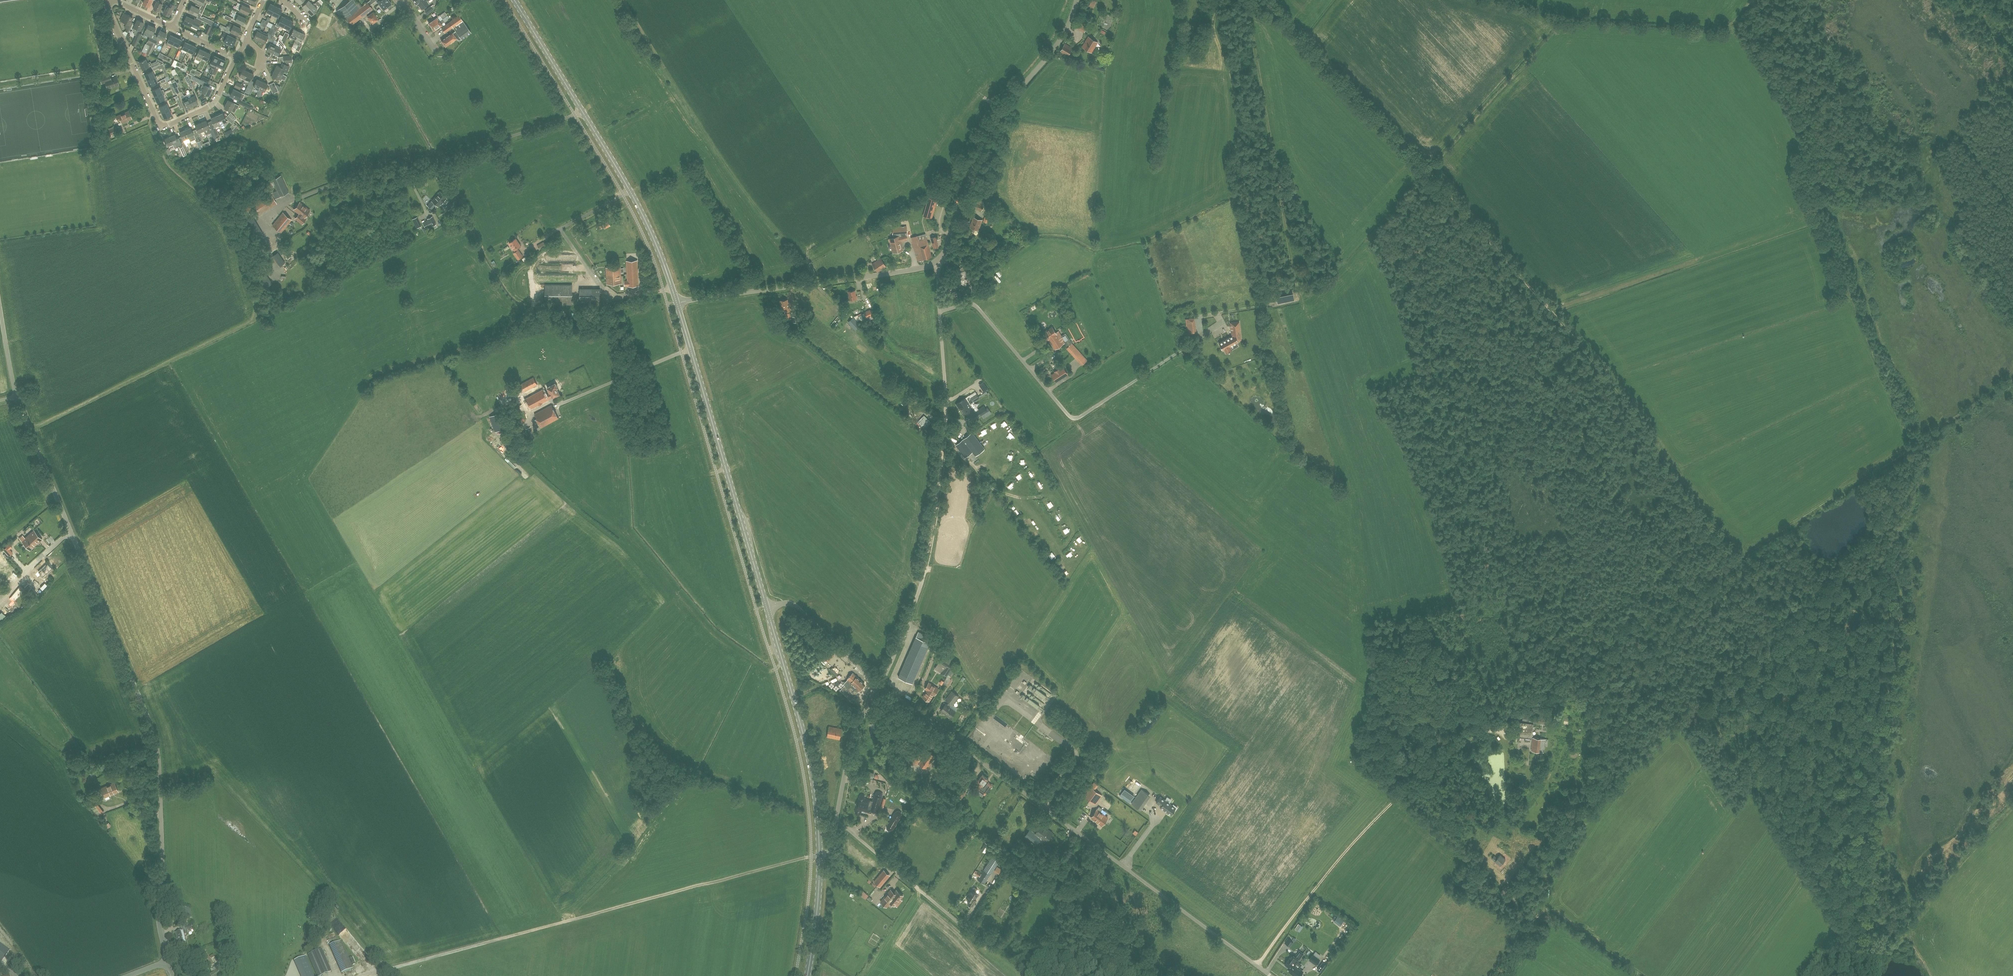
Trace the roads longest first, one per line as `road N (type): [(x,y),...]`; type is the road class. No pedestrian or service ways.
road 1 (track): [(1263,0),(1542,302),(1742,560)]
road 2 (unclassified): [(173,975),(159,916),(154,732),(17,397)]
road 3 (unclassified): [(1271,975),(880,685)]
road 4 (track): [(363,975),(812,857)]
road 5 (track): [(1248,0),(1300,294),(1218,314)]
road 6 (unclassified): [(940,311),(976,306),(1074,418),(1222,323),(1218,314)]
road 7 (track): [(621,0),(737,183),(824,284)]
road 8 (track): [(1742,560),(2012,382)]
road 9 (track): [(1257,965),(1381,816),(1472,738)]
road 10 (unclassified): [(294,199),(583,112)]
road 11 (tertiary): [(936,263),(983,143),(1064,33),(1077,0)]
road 12 (track): [(1966,856),(1917,908),(1904,906),(1922,858),(1956,834),(2012,753)]
road 13 (track): [(254,301),(246,325),(29,431)]
road 14 (secondary): [(766,606),(691,350)]
road 15 (tertiary): [(677,303),(936,263)]
road 16 (secondary): [(819,855),(811,770),(766,606)]
road 17 (secondary): [(677,303),(642,212),(583,112)]
road 18 (unclassified): [(964,927),(836,821)]
road 19 (unclassified): [(880,685),(798,607),(766,606)]
road 20 (unclassified): [(836,821),(853,735),(880,685)]
road 21 (residential): [(110,0),(124,52),(163,127)]
road 22 (unclassified): [(564,402),(691,350)]
road 23 (track): [(926,567),(945,436)]
road 24 (secondary): [(583,112),(513,0)]
road 25 (unclassified): [(880,685),(926,567)]
road 26 (unclassified): [(945,436),(940,311)]
road 27 (secondary): [(806,975),(819,855)]

